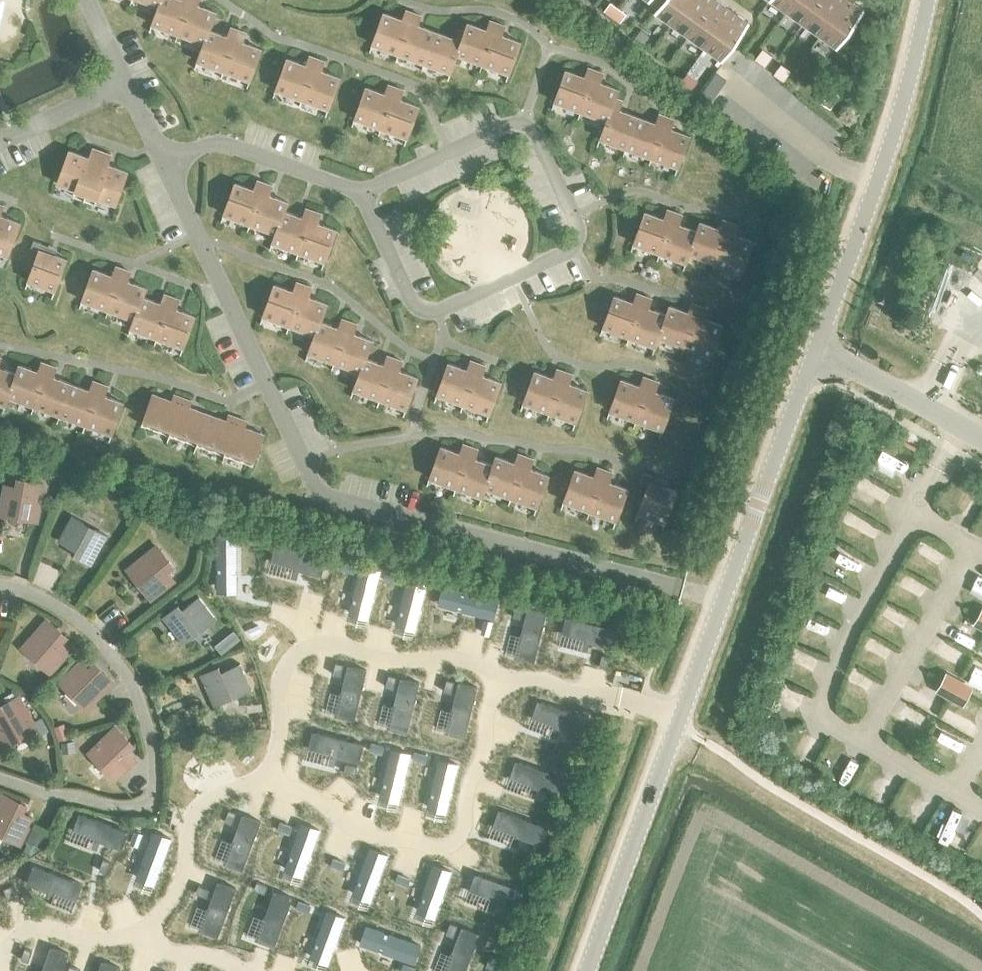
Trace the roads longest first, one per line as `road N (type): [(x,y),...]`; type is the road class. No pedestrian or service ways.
road 1 (tertiary): [(588,970),(877,180),(927,0)]

